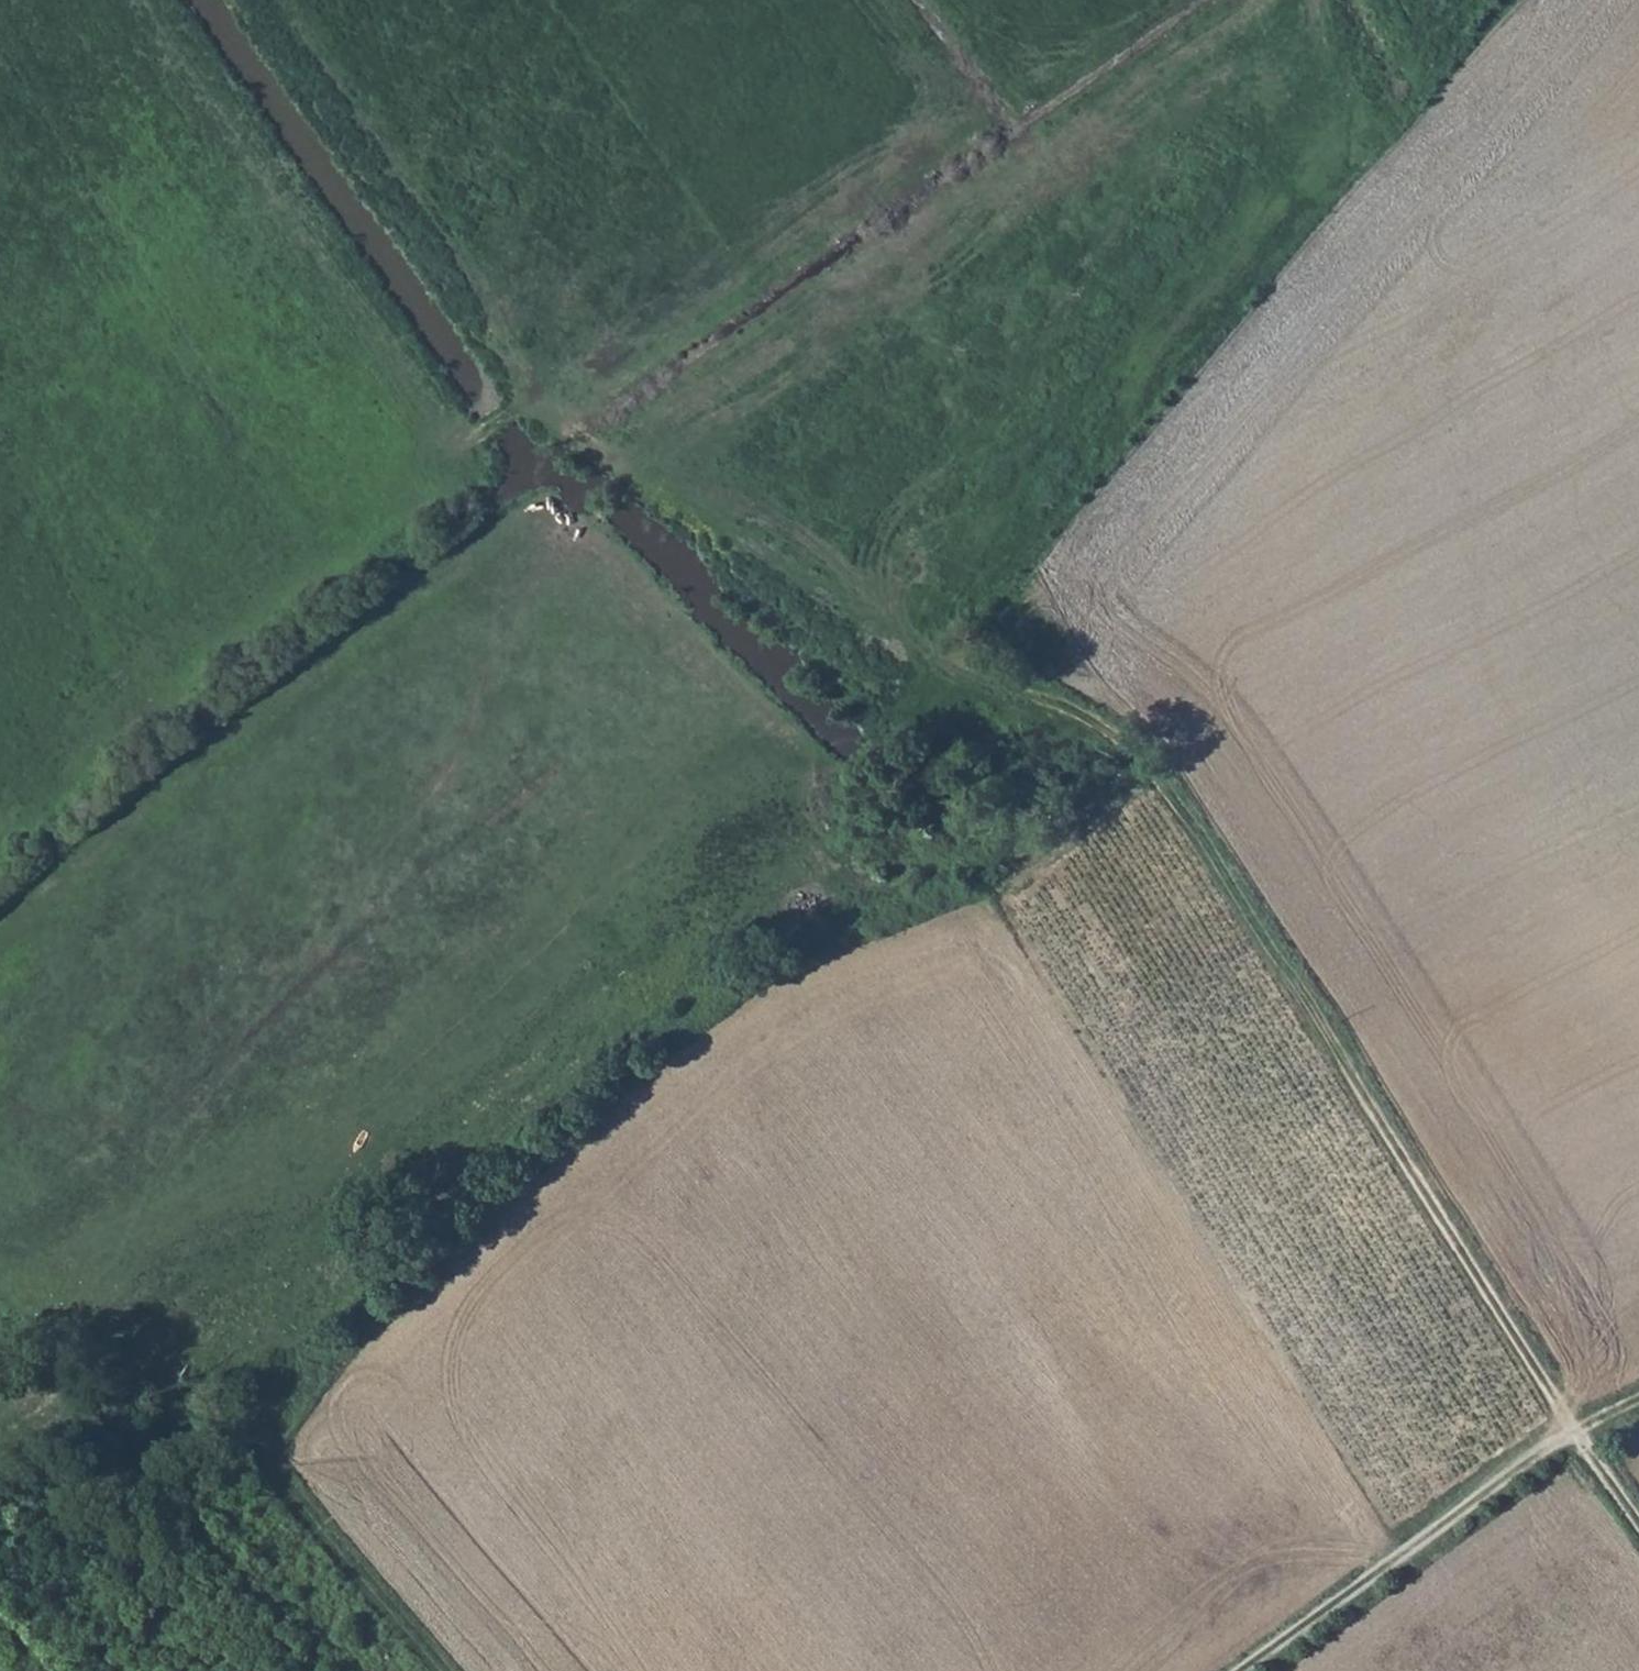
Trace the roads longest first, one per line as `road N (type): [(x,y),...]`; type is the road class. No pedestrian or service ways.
road 1 (track): [(1638,1521),(1373,1111)]
road 2 (track): [(1239,1670),(1574,1430),(1638,1396)]

